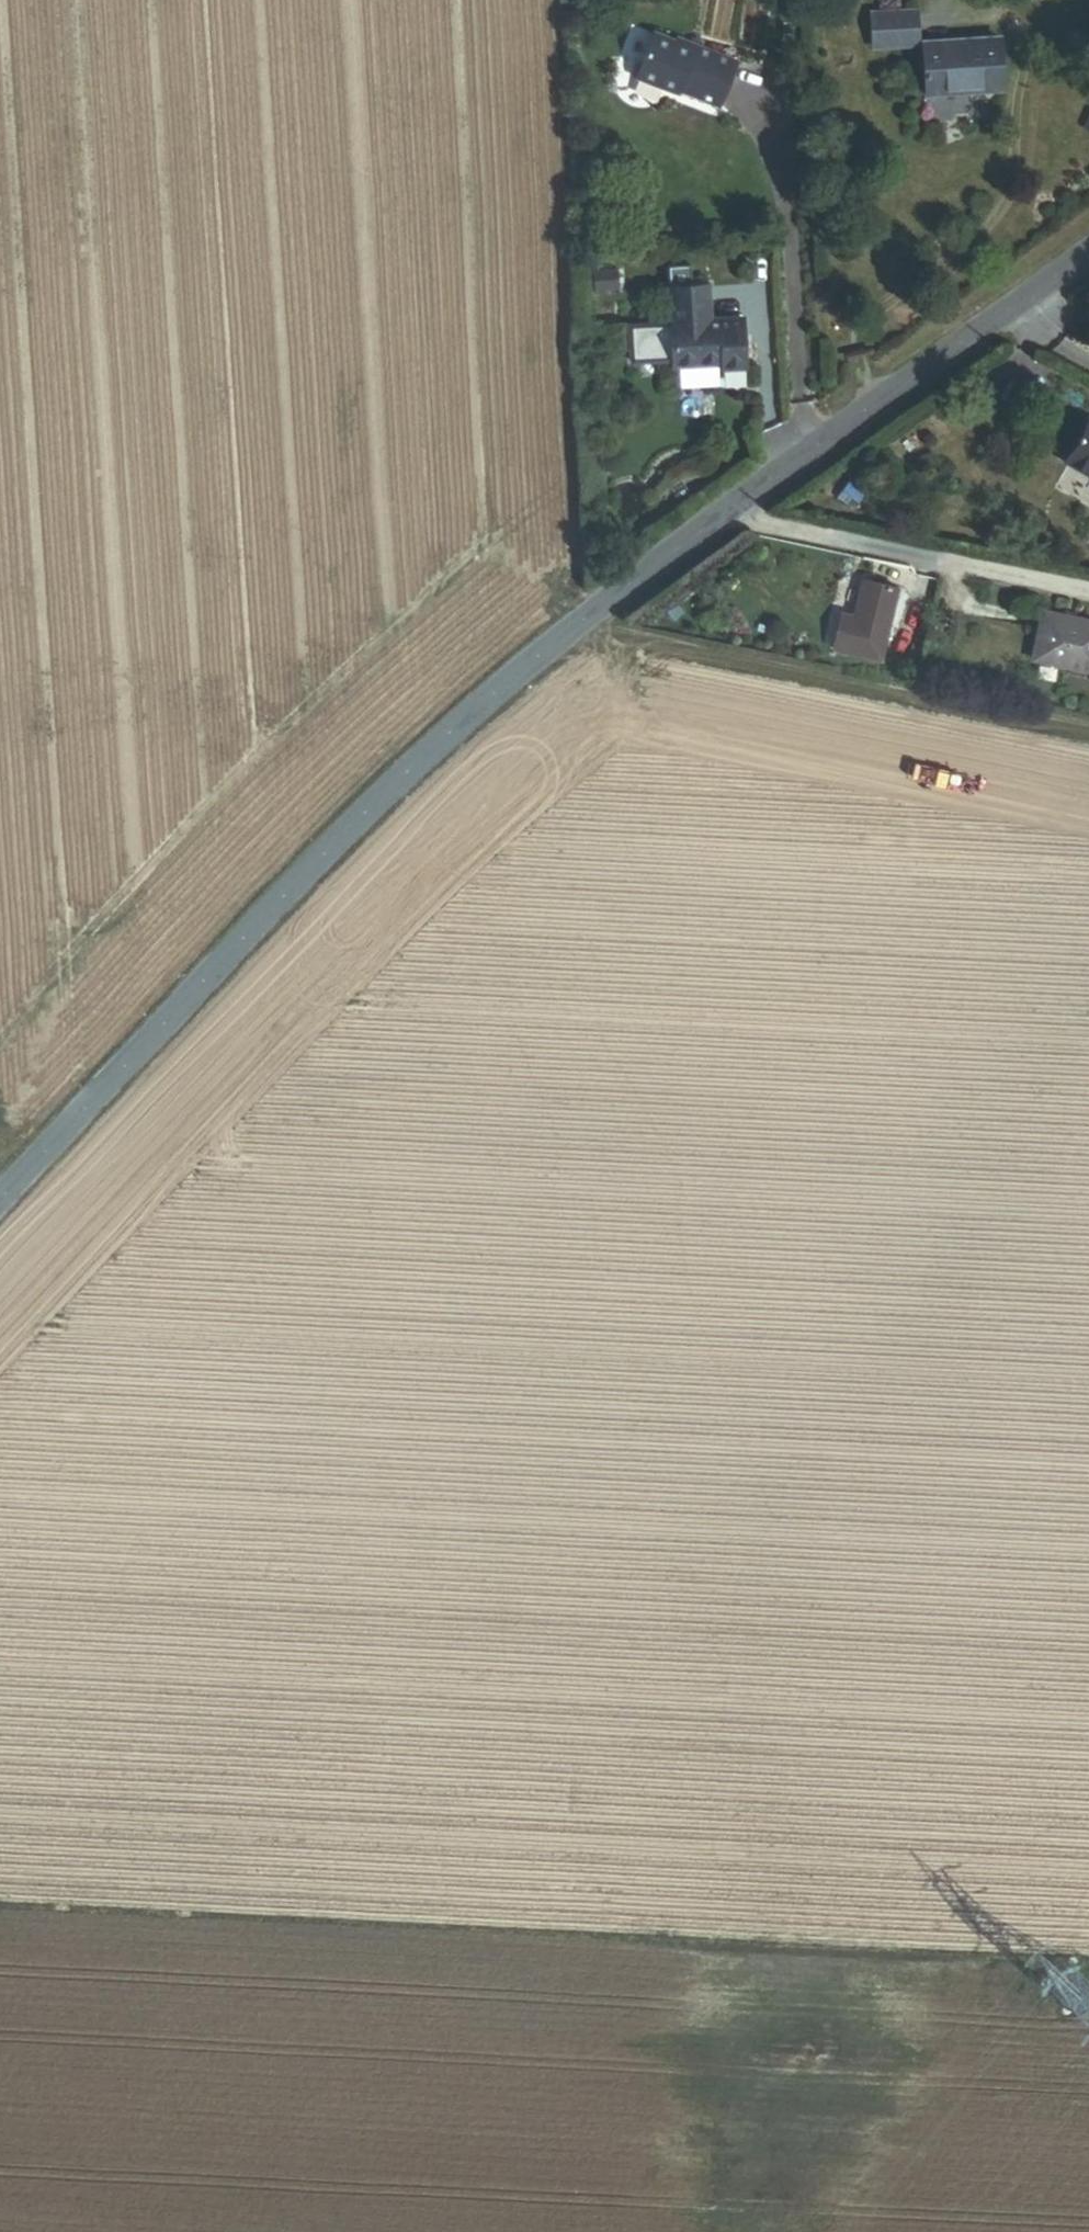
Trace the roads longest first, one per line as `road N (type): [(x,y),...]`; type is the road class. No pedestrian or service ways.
road 1 (tertiary): [(1088,247),(588,616),(394,783),(0,1198)]

